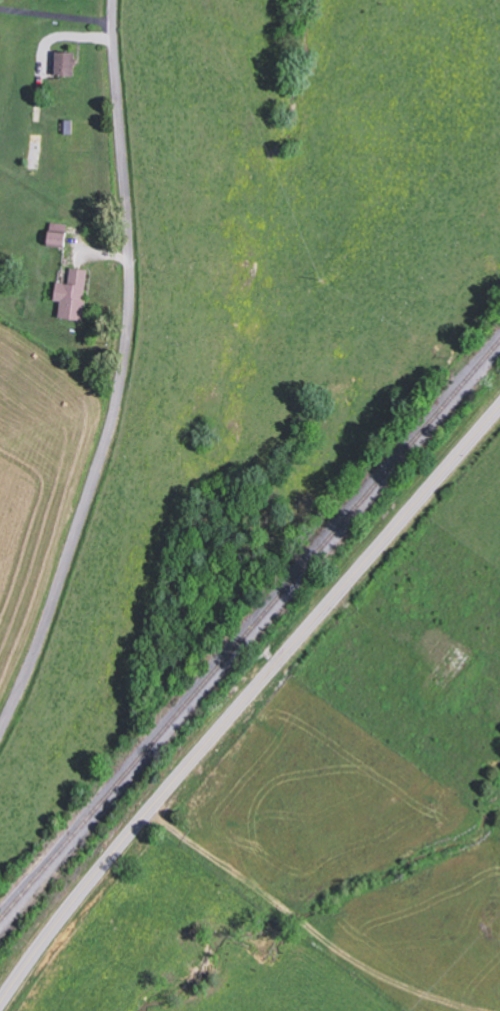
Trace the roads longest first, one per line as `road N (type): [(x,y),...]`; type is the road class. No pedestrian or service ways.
road 1 (primary): [(0,1005),(108,862),(499,410)]
road 2 (residential): [(0,731),(33,659),(119,396),(130,268),(116,0)]

